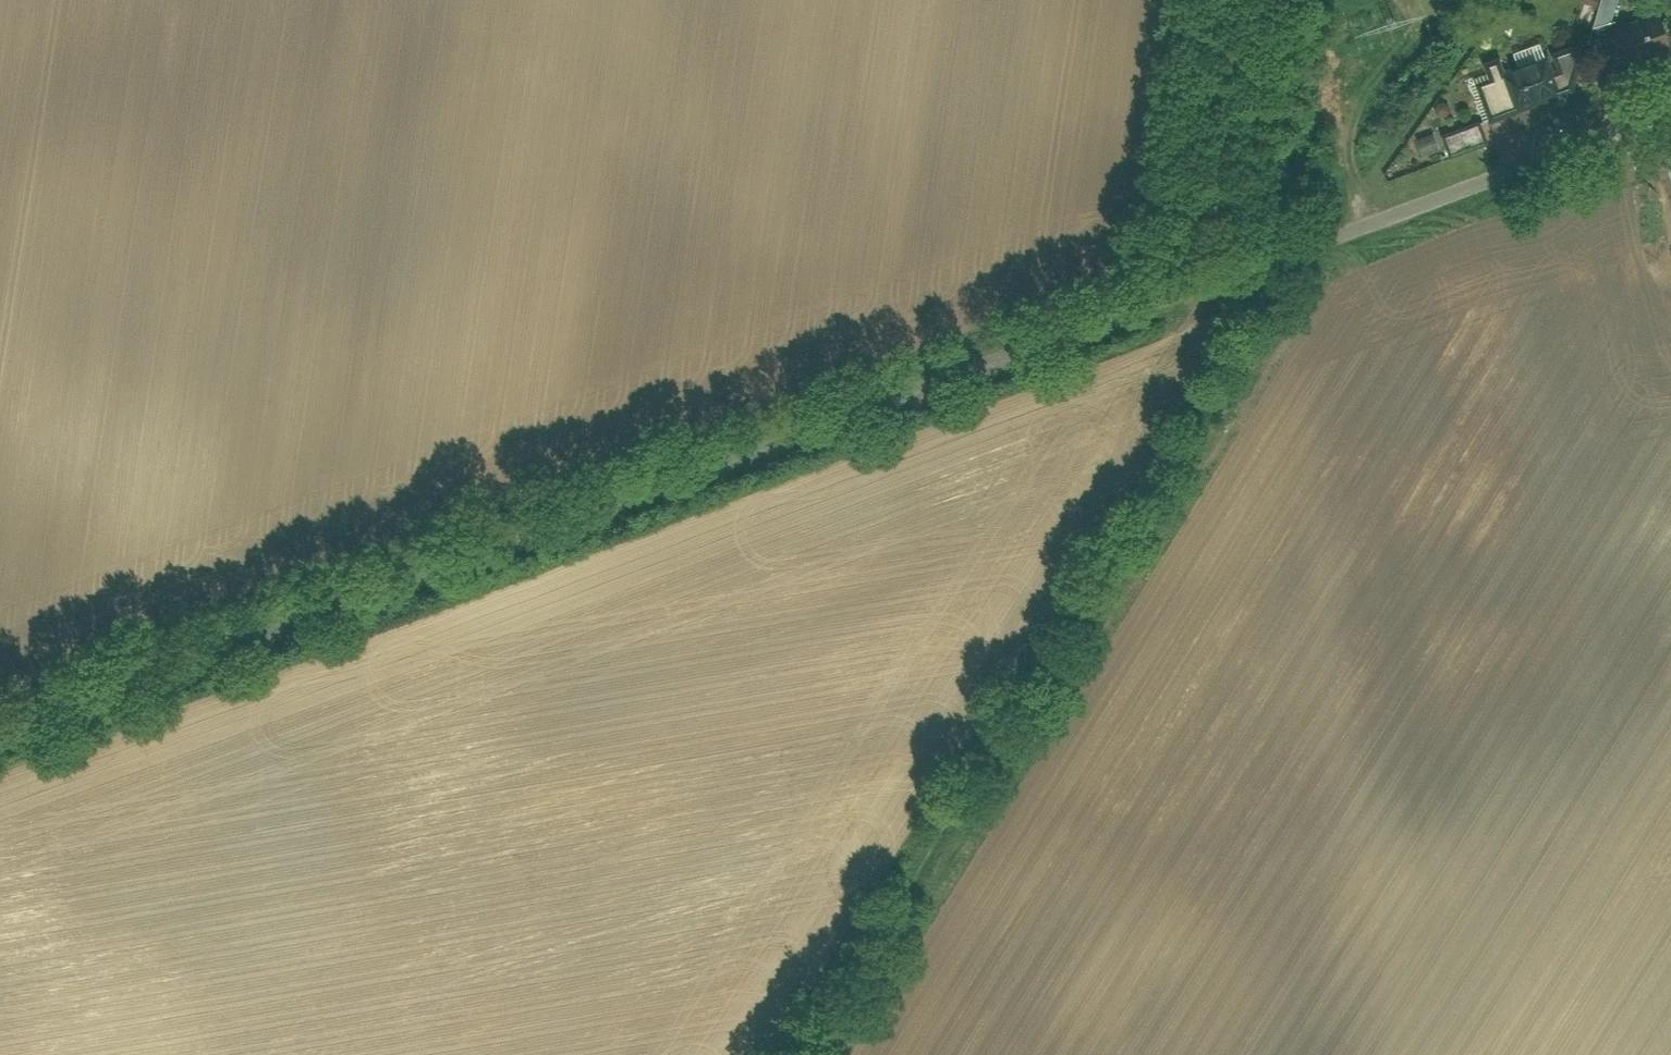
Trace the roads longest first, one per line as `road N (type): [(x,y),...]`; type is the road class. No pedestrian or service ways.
road 1 (unclassified): [(1279,259),(0,735)]
road 2 (track): [(1279,259),(1247,329),(794,1054)]
road 3 (residential): [(1670,113),(1279,259)]

